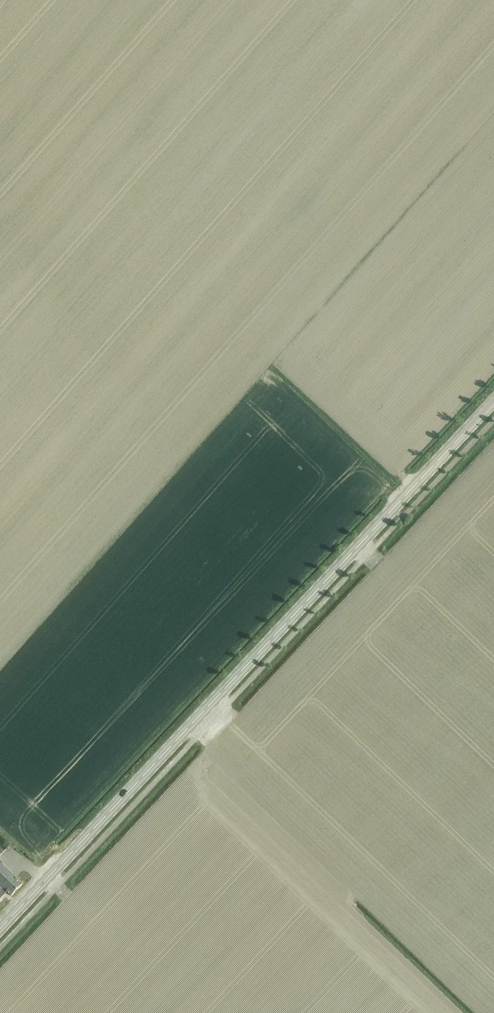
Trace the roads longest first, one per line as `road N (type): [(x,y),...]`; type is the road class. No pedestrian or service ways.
road 1 (secondary): [(0,932),(493,403)]

